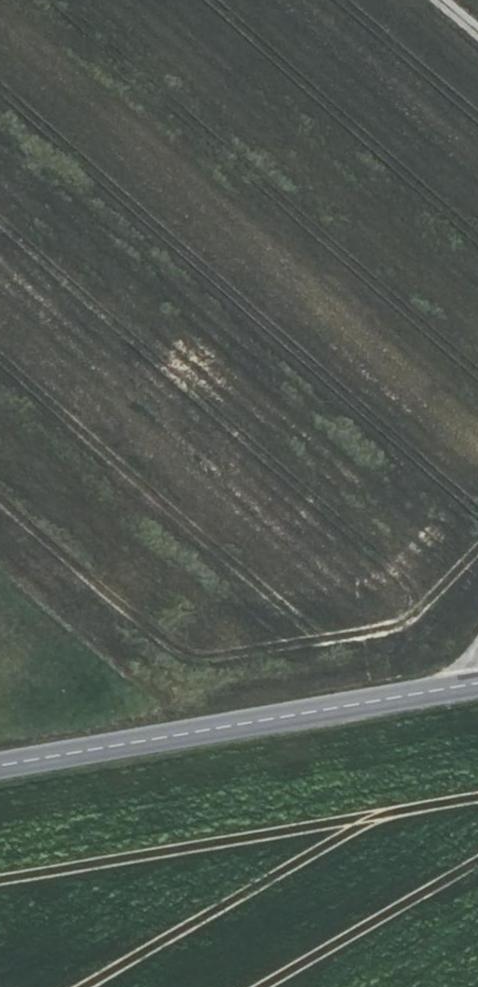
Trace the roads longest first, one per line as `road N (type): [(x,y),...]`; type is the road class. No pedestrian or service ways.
road 1 (tertiary): [(474,683),(0,765)]

